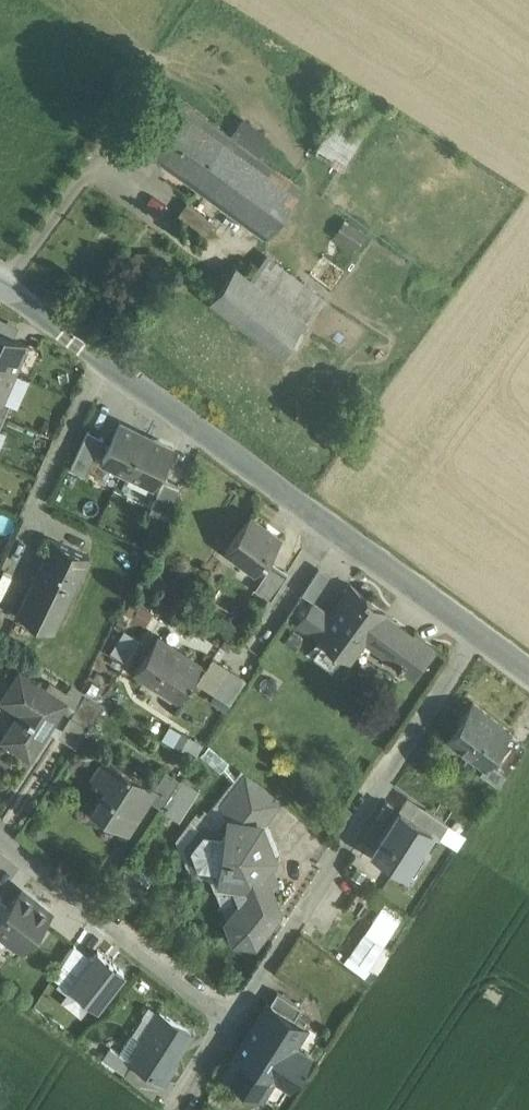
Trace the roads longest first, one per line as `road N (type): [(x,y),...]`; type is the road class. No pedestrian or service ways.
road 1 (residential): [(481,637),(230,1021),(0,839)]
road 2 (tertiary): [(0,286),(481,637)]

